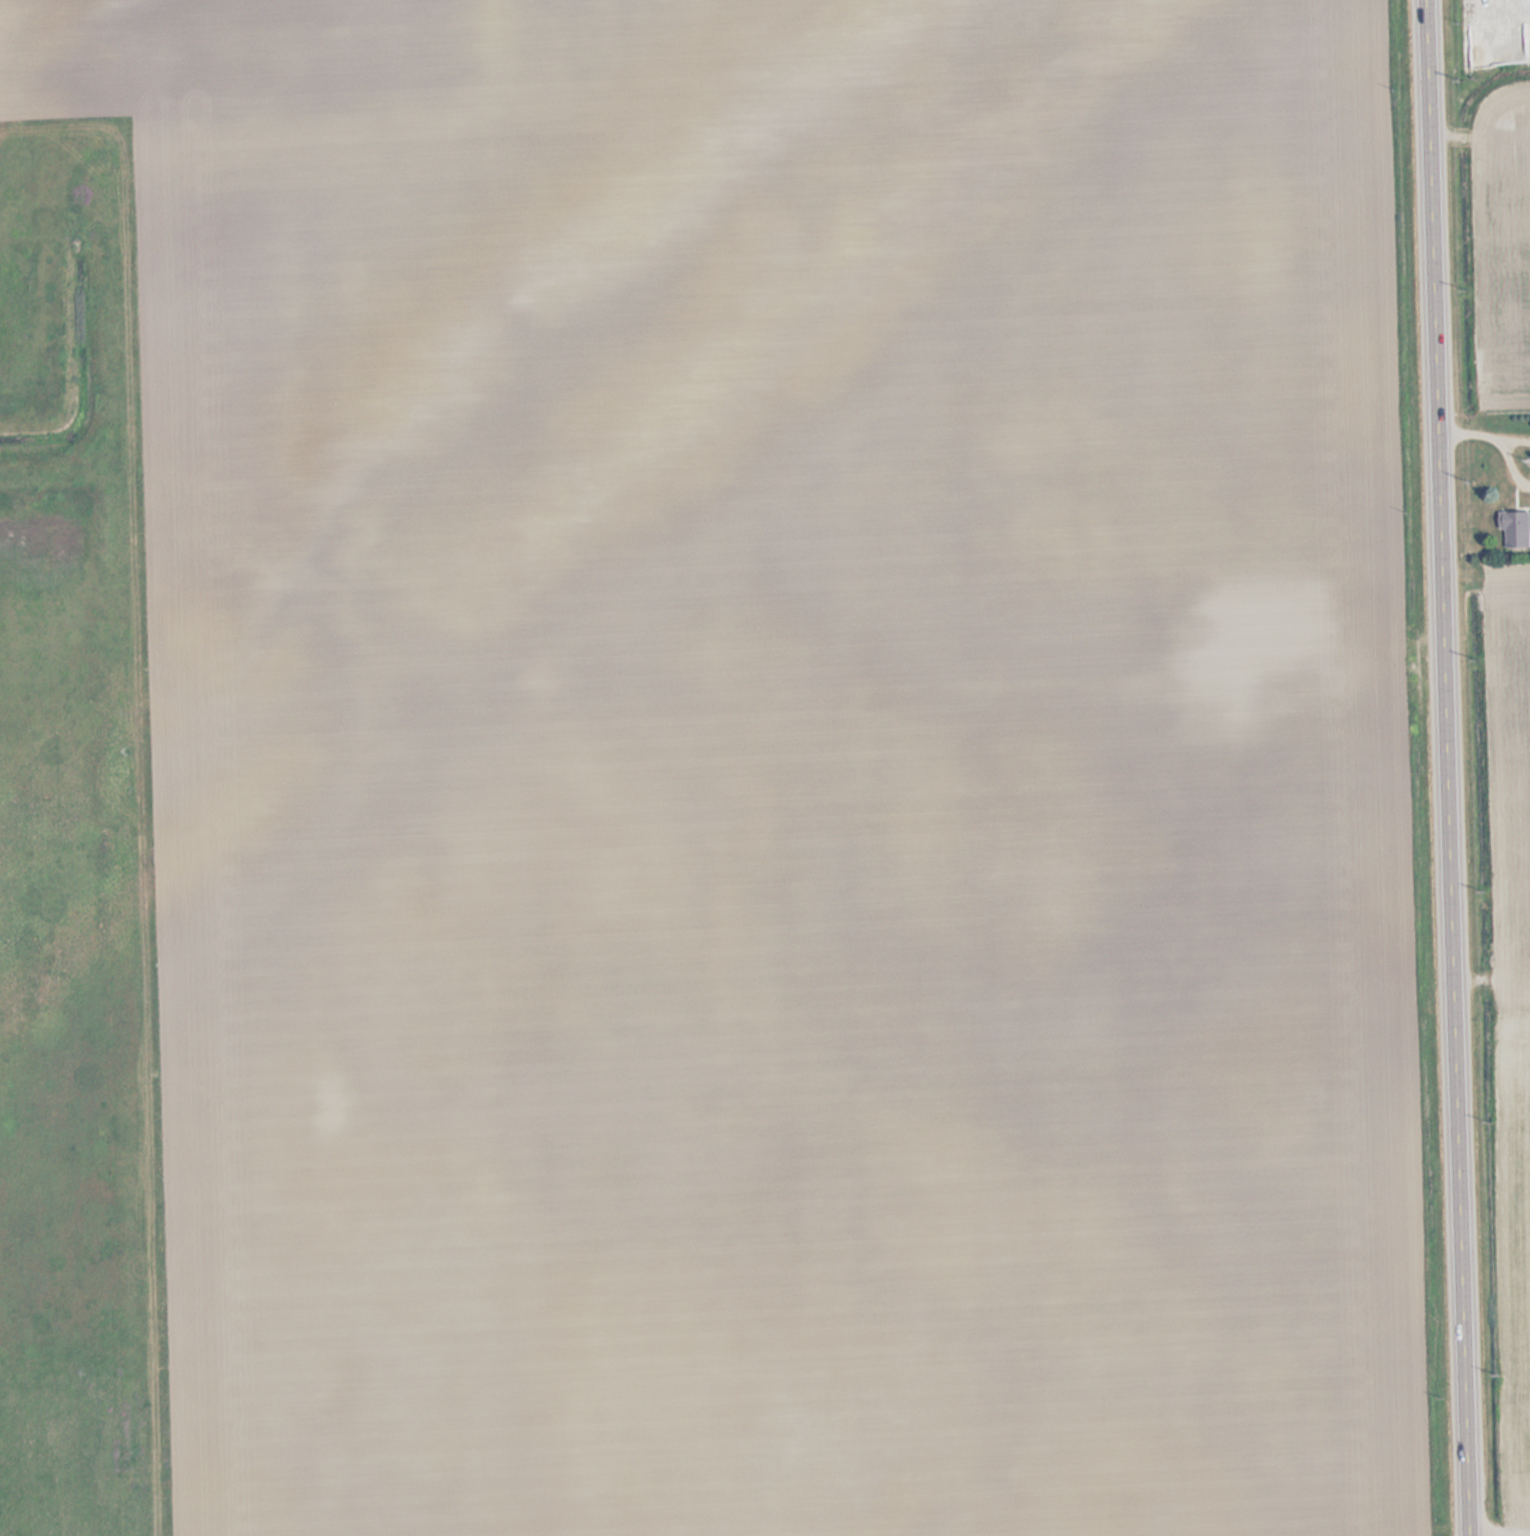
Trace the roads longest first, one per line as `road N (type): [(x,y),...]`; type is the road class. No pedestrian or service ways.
road 1 (primary): [(1473,1535),(1430,0)]

